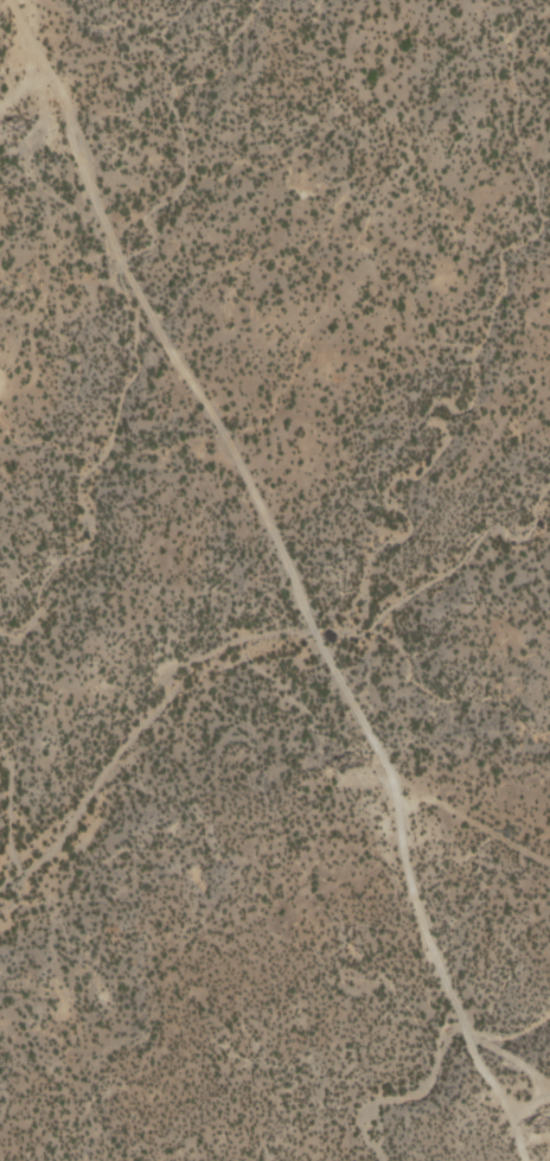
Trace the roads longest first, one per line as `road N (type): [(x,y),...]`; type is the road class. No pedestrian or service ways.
road 1 (track): [(525,1160),(427,938),(390,773),(219,423),(136,293),(96,209),(68,108),(7,0)]

